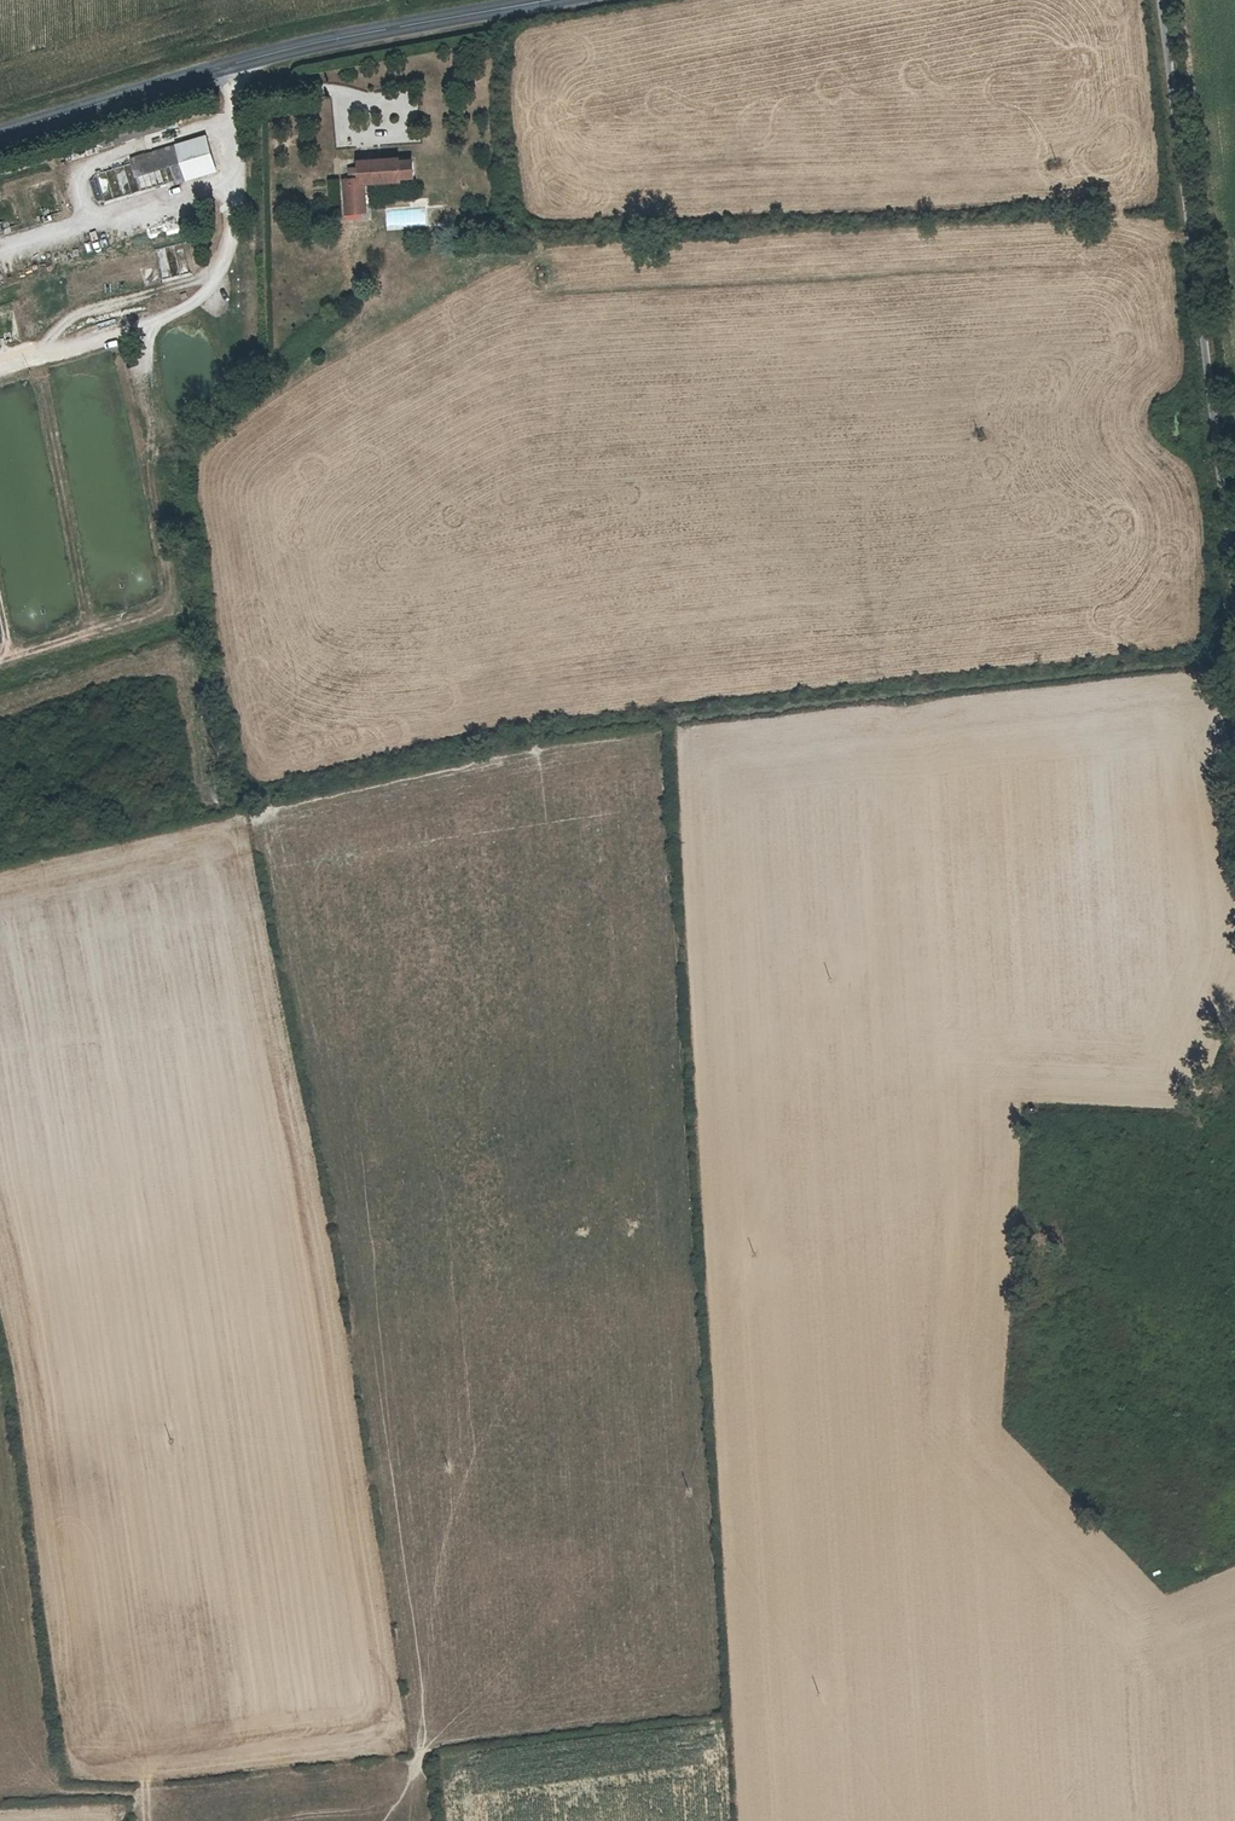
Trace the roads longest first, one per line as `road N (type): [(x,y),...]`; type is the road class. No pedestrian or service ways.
road 1 (unclassified): [(1156,0),(1234,548)]
road 2 (secondary): [(0,135),(310,44),(530,0)]

